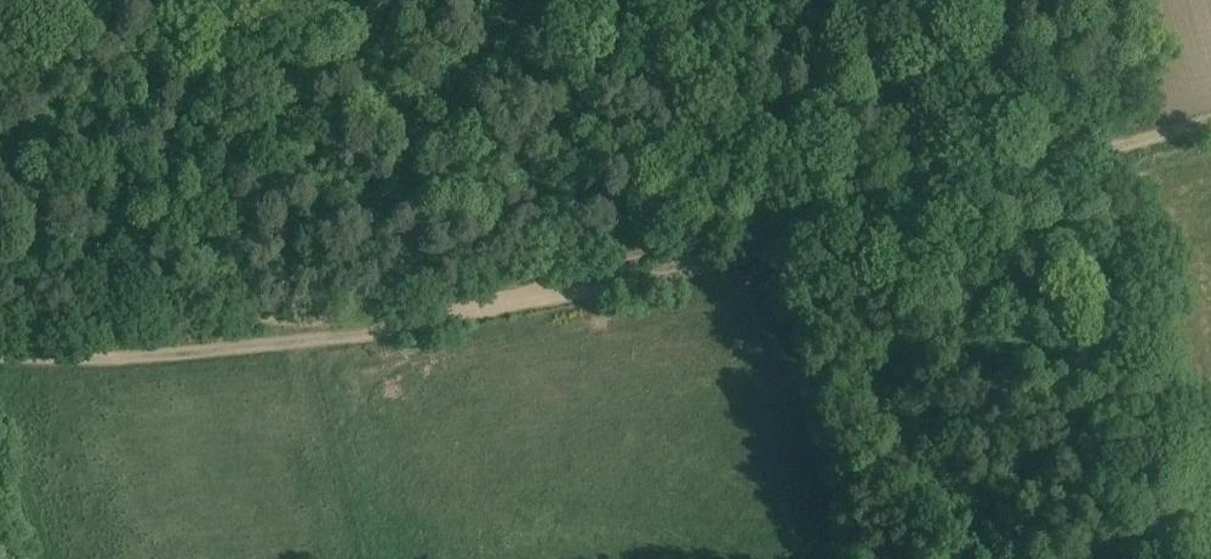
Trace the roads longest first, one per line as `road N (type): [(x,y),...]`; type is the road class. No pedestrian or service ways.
road 1 (track): [(0,358),(349,338),(777,247)]
road 2 (track): [(777,247),(1210,122)]
road 3 (track): [(597,0),(777,247)]

